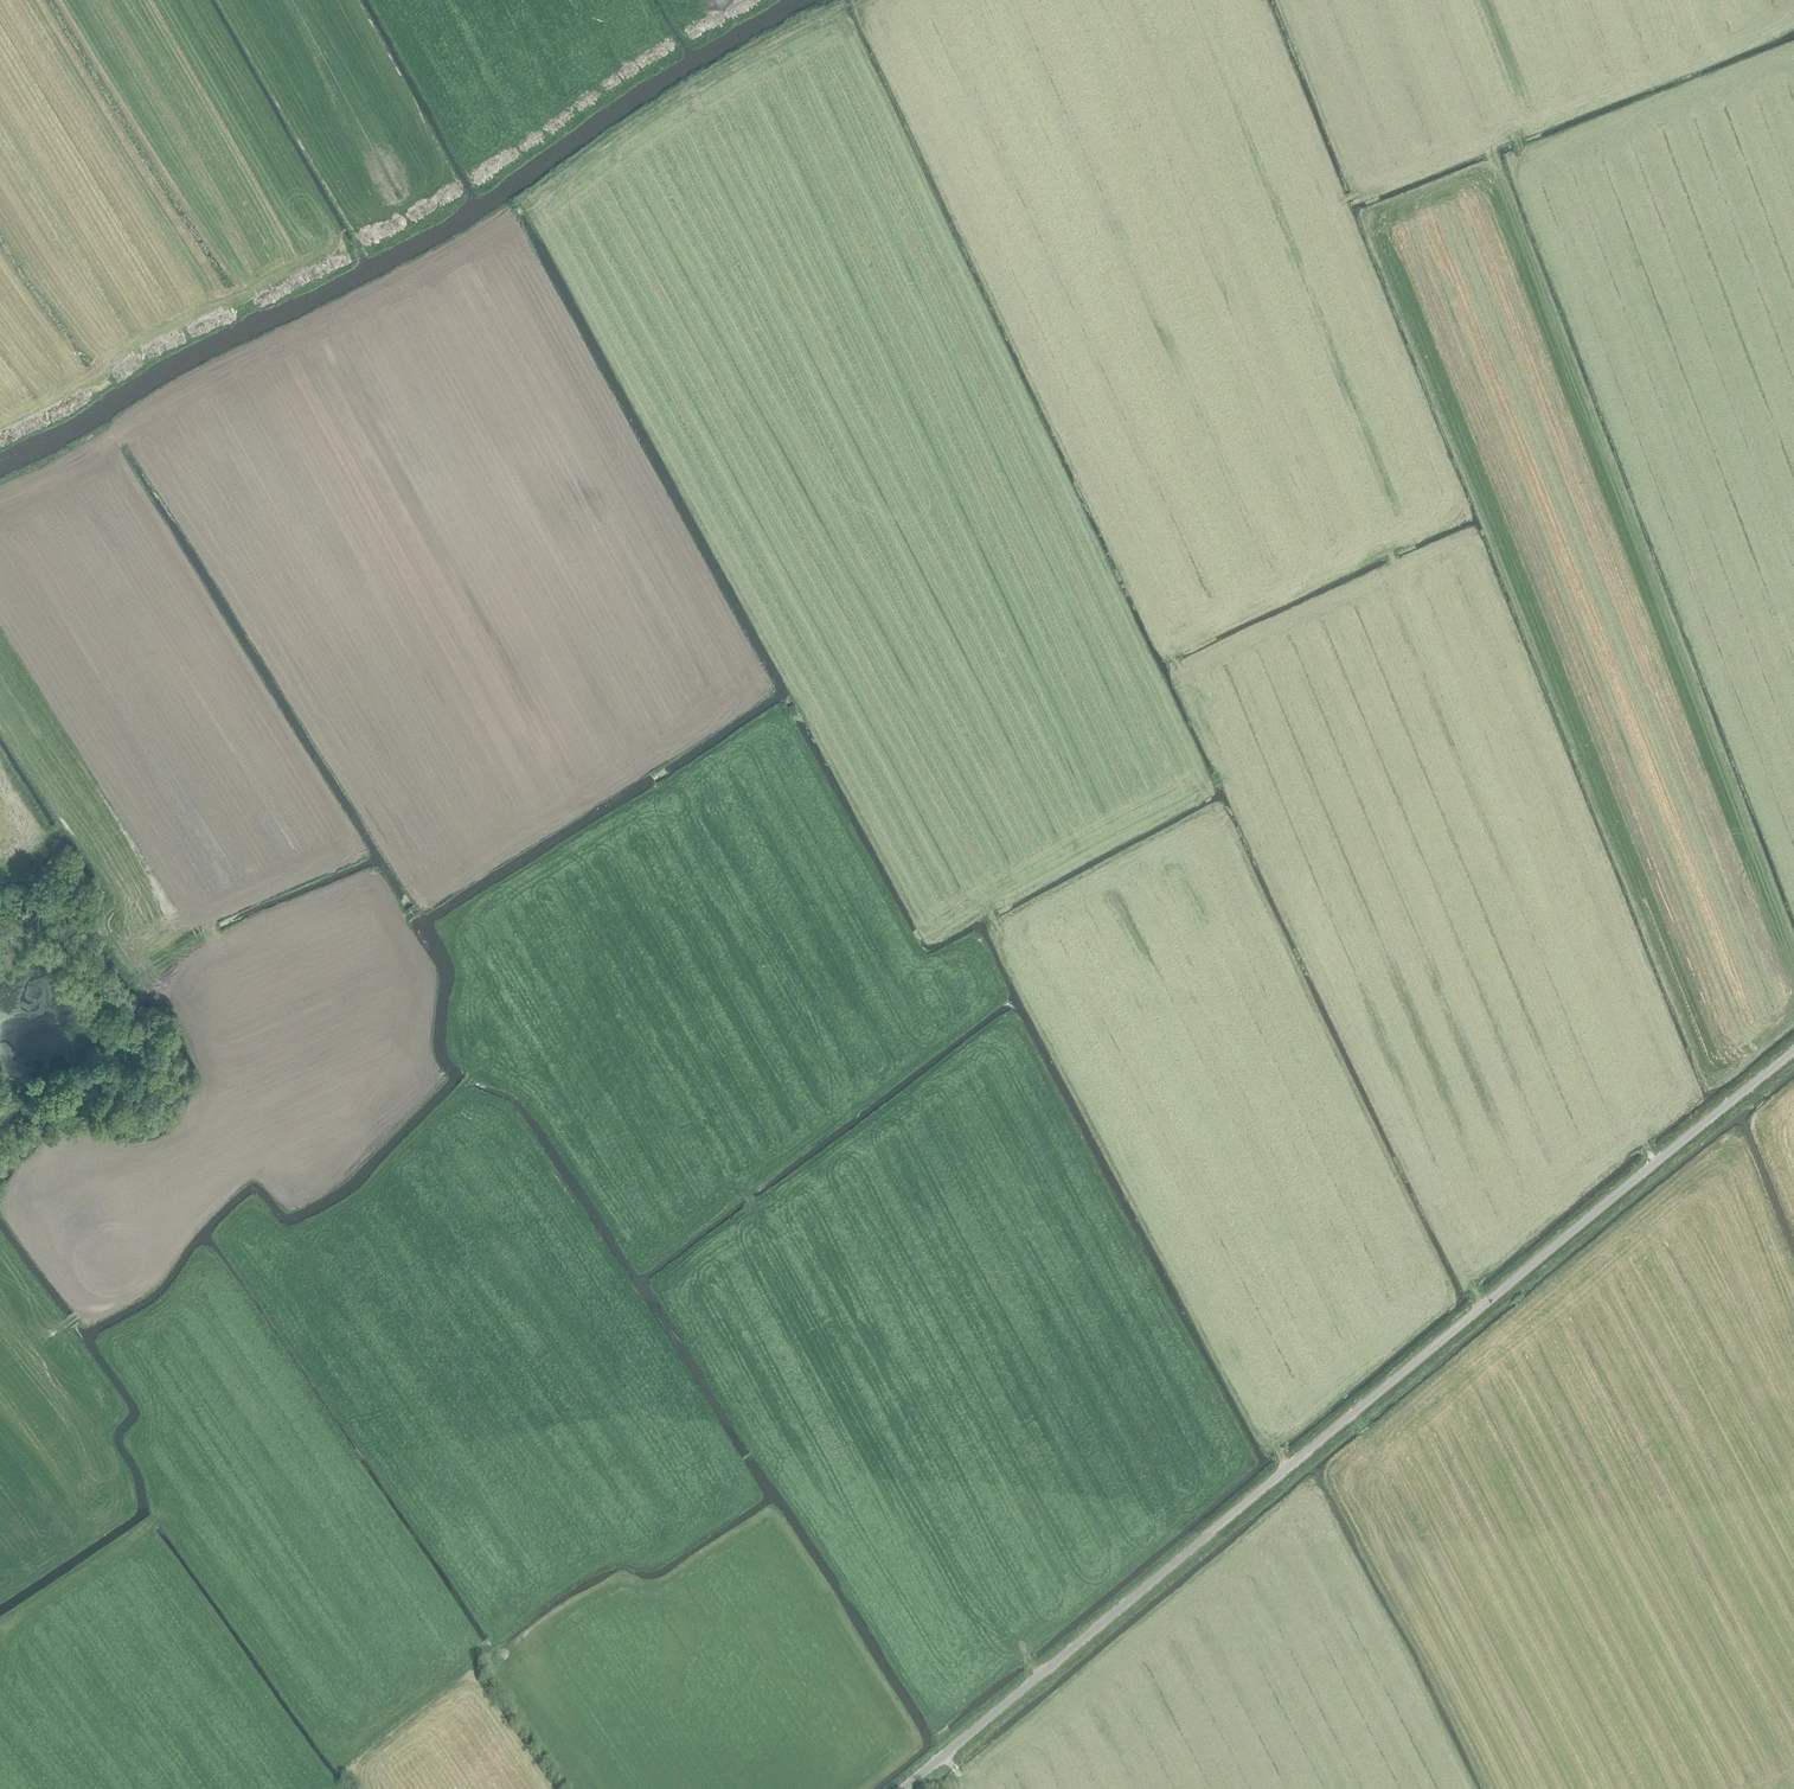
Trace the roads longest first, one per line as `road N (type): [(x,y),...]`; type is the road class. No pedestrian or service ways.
road 1 (unclassified): [(904,1788),(1793,1051)]
road 2 (track): [(0,491),(325,323)]

